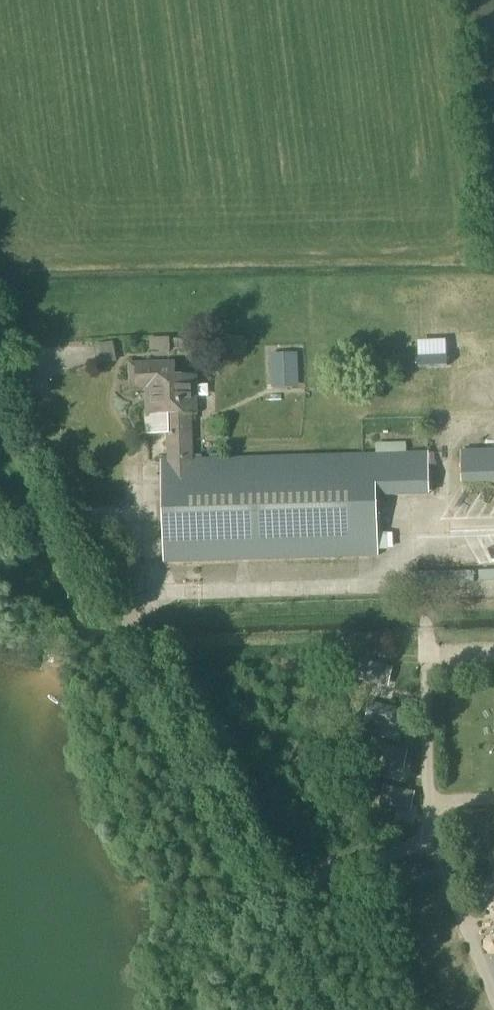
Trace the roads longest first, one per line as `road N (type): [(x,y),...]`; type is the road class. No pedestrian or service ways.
road 1 (unclassified): [(332,1009),(0,371)]

